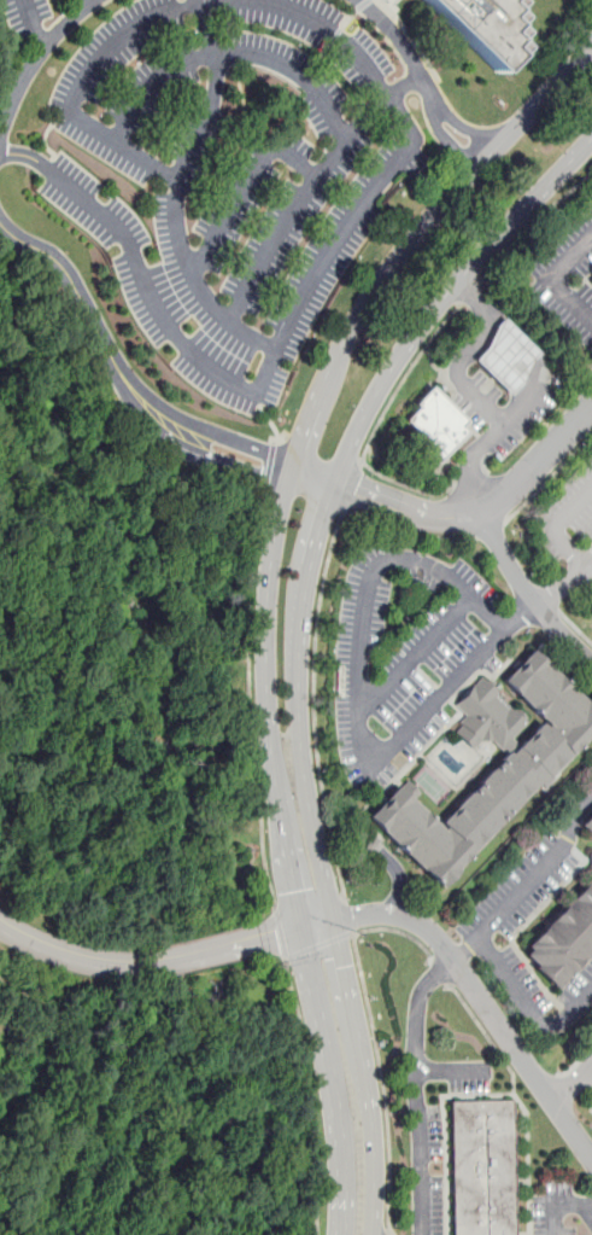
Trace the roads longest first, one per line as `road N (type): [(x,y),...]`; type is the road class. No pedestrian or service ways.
road 1 (tertiary): [(591,42),(375,287),(326,381),(274,531),(263,672),(334,1106),(340,1234)]
road 2 (tertiary): [(371,1234),(363,1064),(300,748),(305,570),(330,480),(418,327),(591,135)]
road 3 (residential): [(334,921),(389,916),(424,930),(591,1160)]
road 4 (residential): [(334,921),(136,963),(64,953),(0,924)]
road 5 (residential): [(128,389),(159,435),(326,491)]
road 6 (residential): [(335,472),(223,436),(128,389)]
road 7 (residential): [(0,223),(61,266),(128,389)]
road 8 (residential): [(91,0),(46,42),(0,127)]
road 9 (residential): [(430,95),(400,45),(358,0)]

